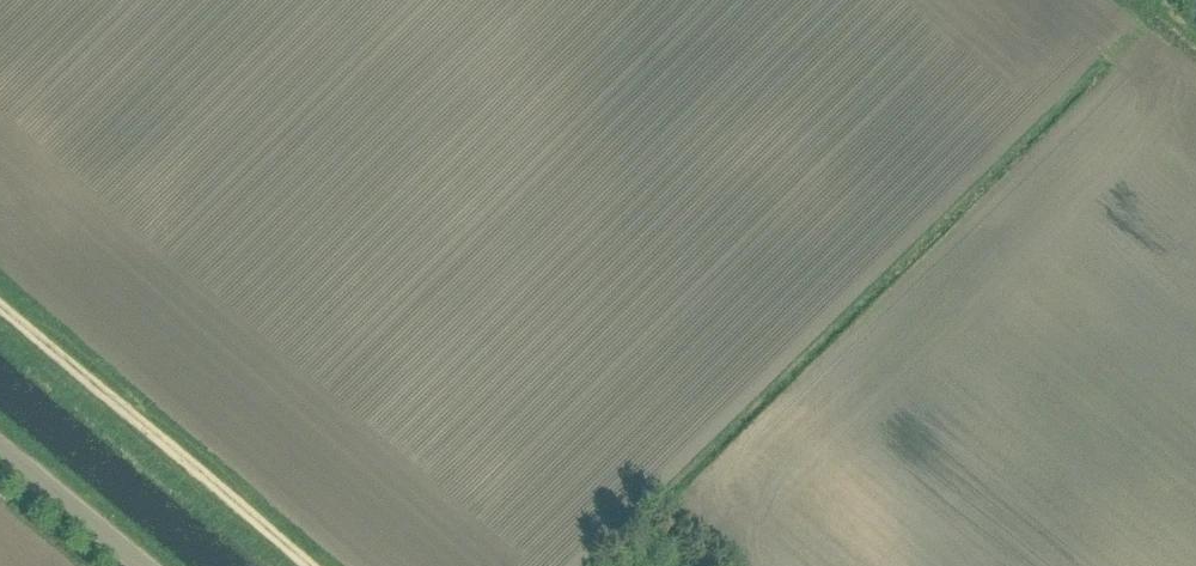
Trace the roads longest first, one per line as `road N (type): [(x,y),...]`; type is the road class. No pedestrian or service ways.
road 1 (track): [(307,565),(0,312)]
road 2 (unclassified): [(139,565),(0,451)]

